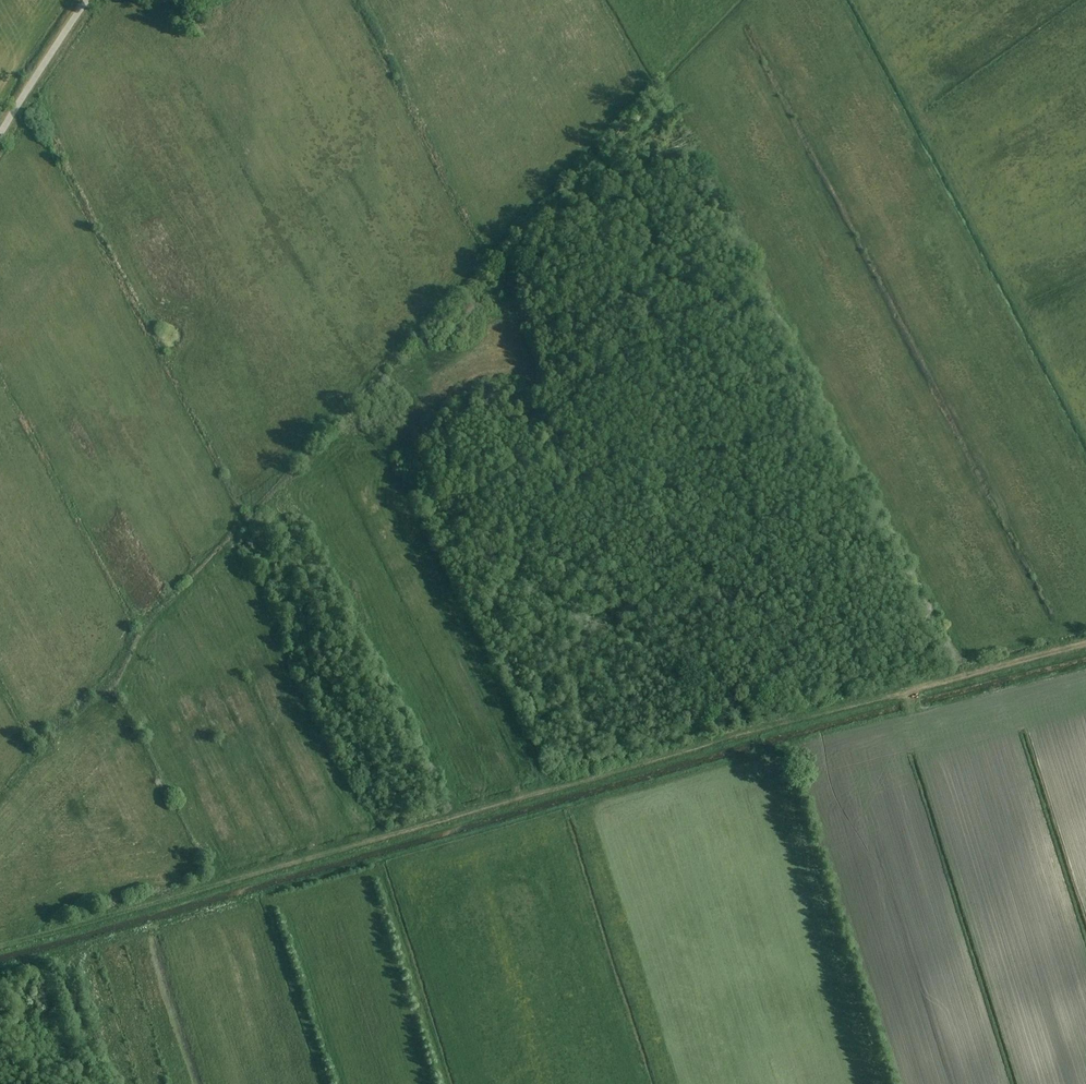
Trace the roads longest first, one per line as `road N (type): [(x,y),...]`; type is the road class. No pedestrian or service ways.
road 1 (track): [(1085,646),(0,945)]
road 2 (unclassified): [(0,141),(87,0)]

